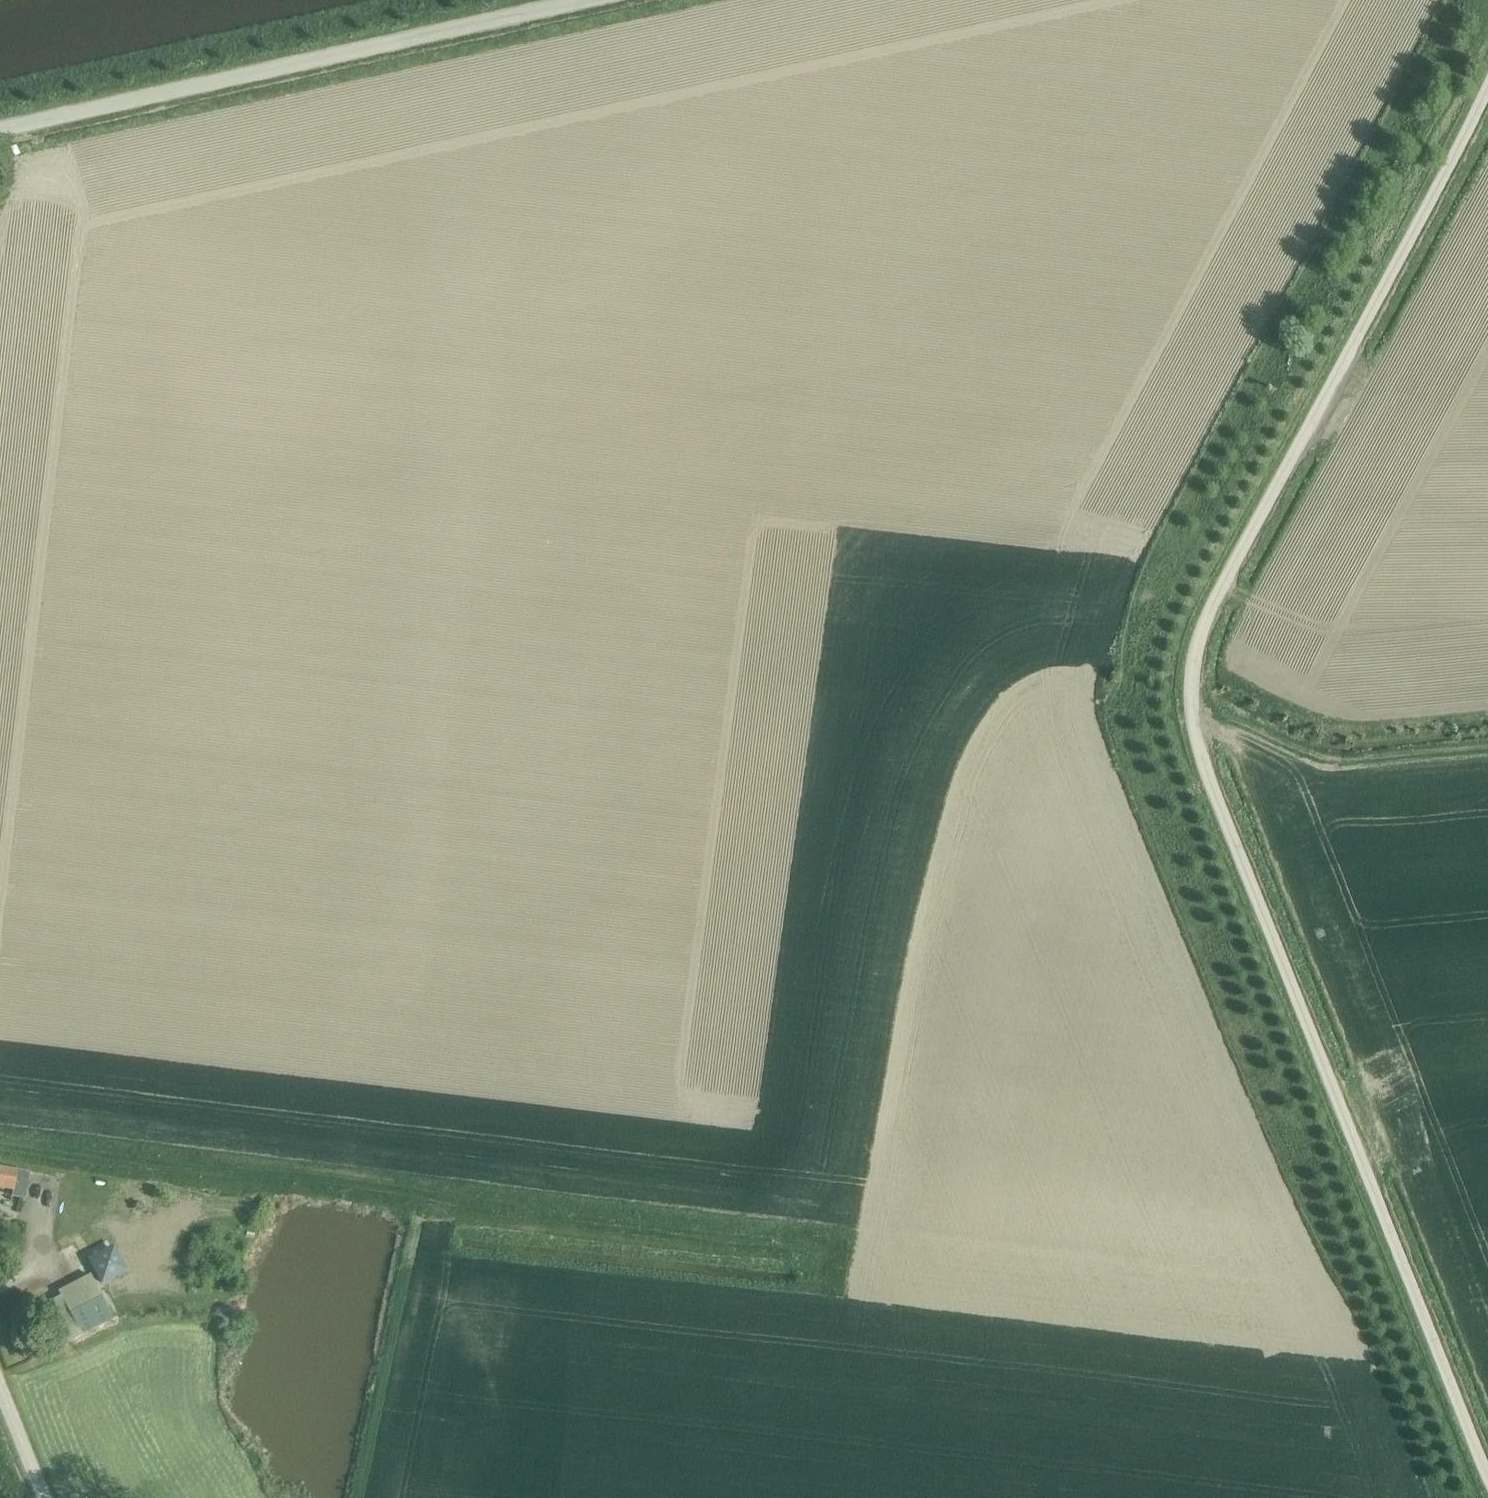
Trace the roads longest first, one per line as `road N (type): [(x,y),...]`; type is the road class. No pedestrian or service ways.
road 1 (unclassified): [(1487,1477),(1205,770),(1192,696),(1209,610),(1487,85)]
road 2 (unclassified): [(0,129),(592,0)]

